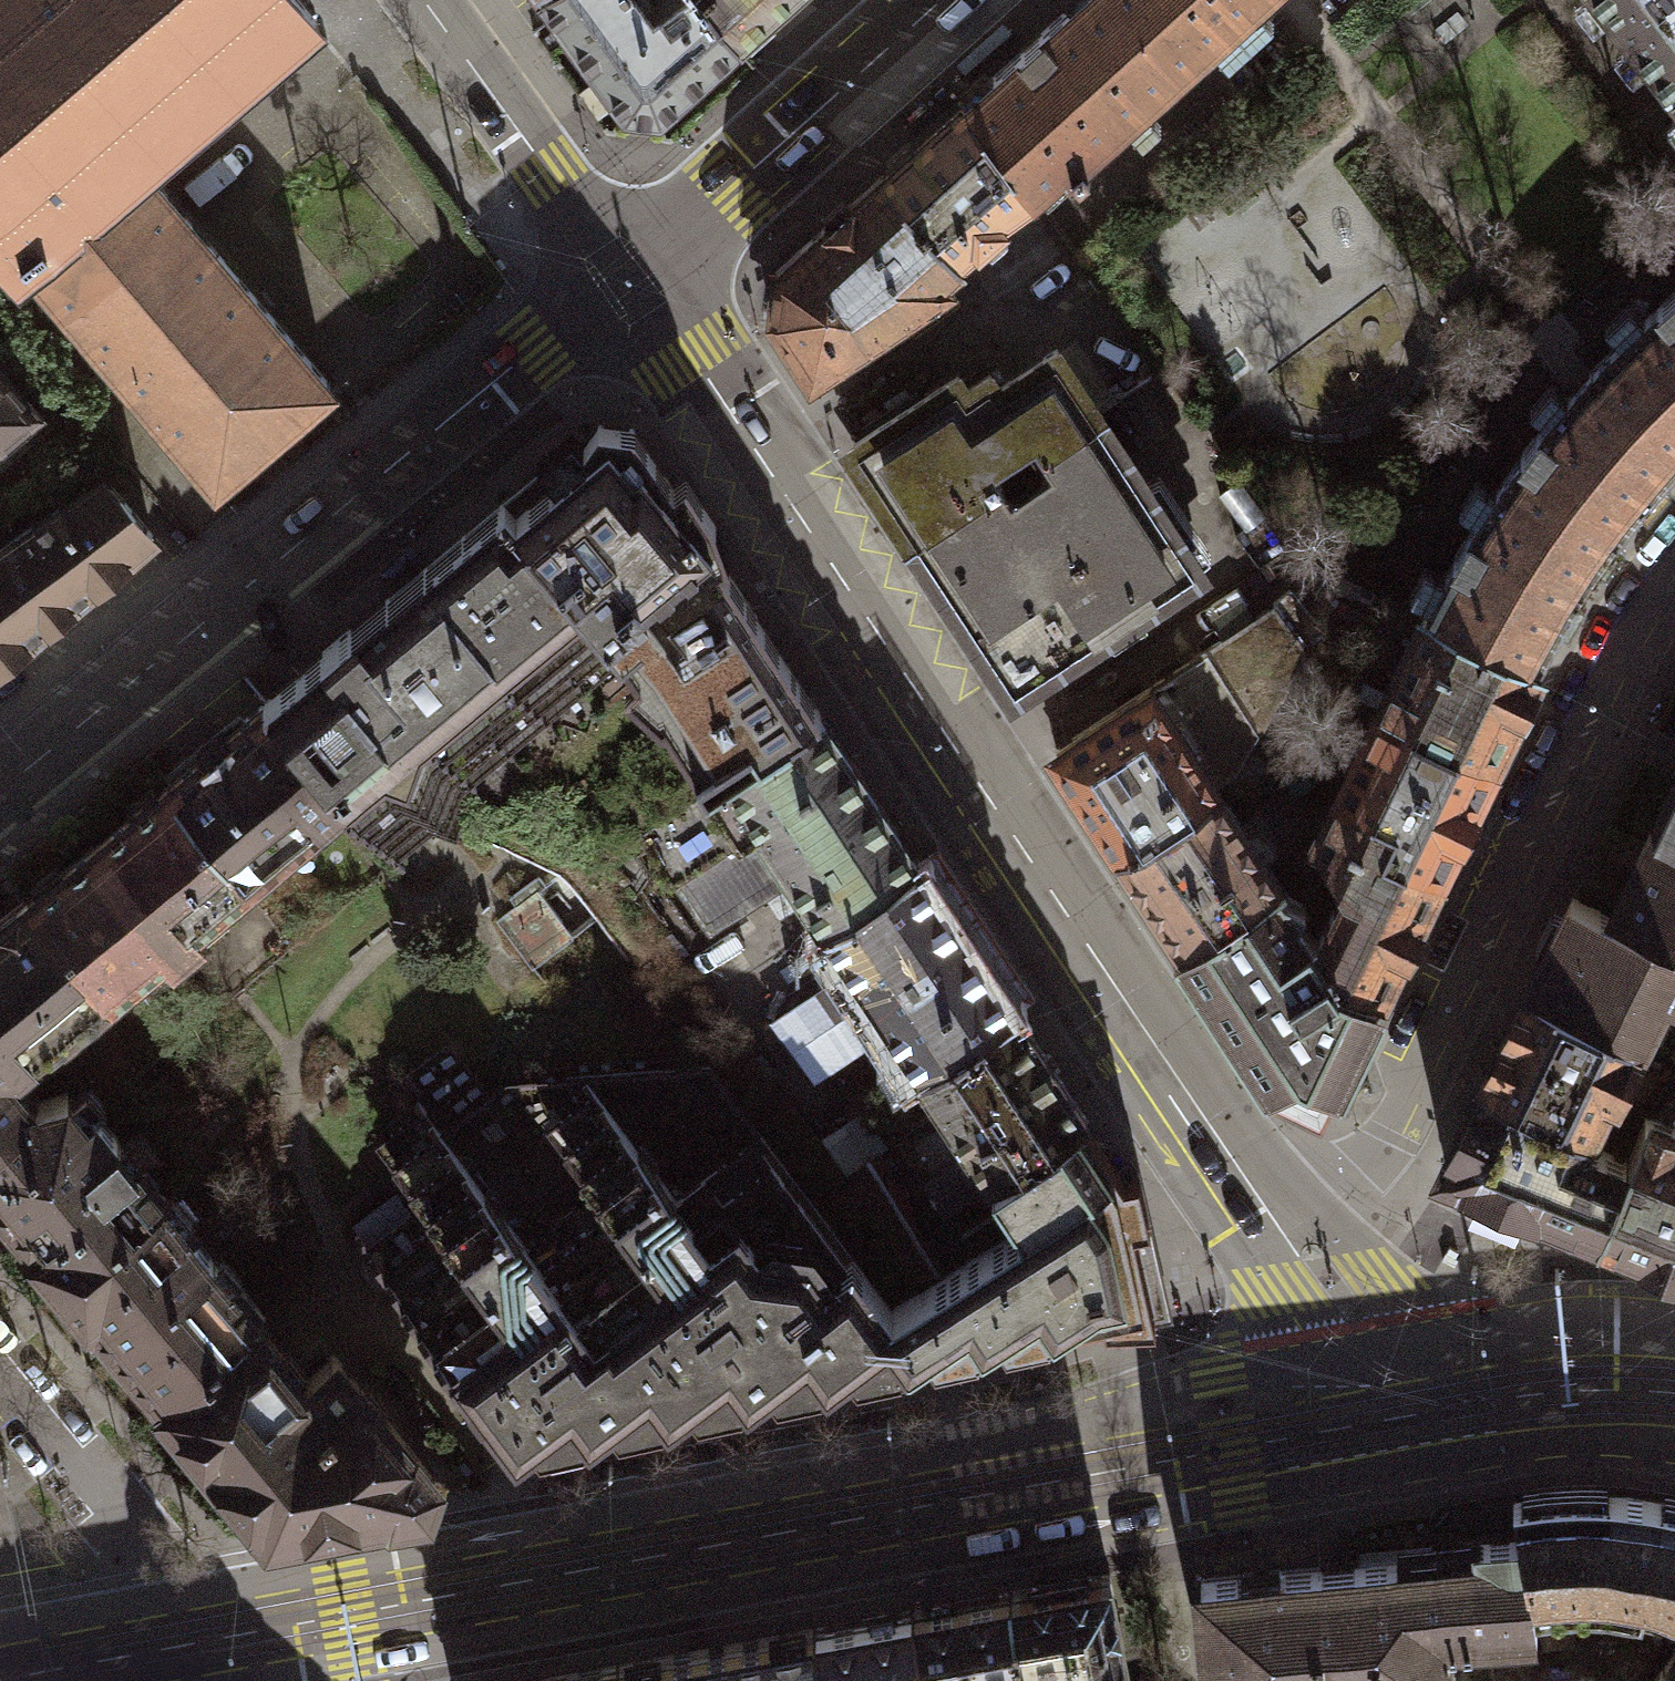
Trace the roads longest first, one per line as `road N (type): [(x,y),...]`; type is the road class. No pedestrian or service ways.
road 1 (secondary): [(1371,1421),(224,1638)]
road 2 (tertiary): [(619,276),(1116,997),(1275,1214)]
road 3 (tertiary): [(0,789),(619,276)]
road 4 (residential): [(1674,555),(1630,618),(1395,1137),(1349,1184),(1275,1214)]
road 5 (tertiary): [(619,276),(929,0)]
road 6 (residential): [(0,1378),(224,1638)]
road 7 (tertiary): [(423,0),(619,276)]
road 8 (secondary): [(1674,1394),(1518,1396),(1371,1421)]
road 9 (tertiary): [(1275,1214),(1357,1321),(1371,1421)]
road 10 (secondary): [(224,1638),(0,1680)]

